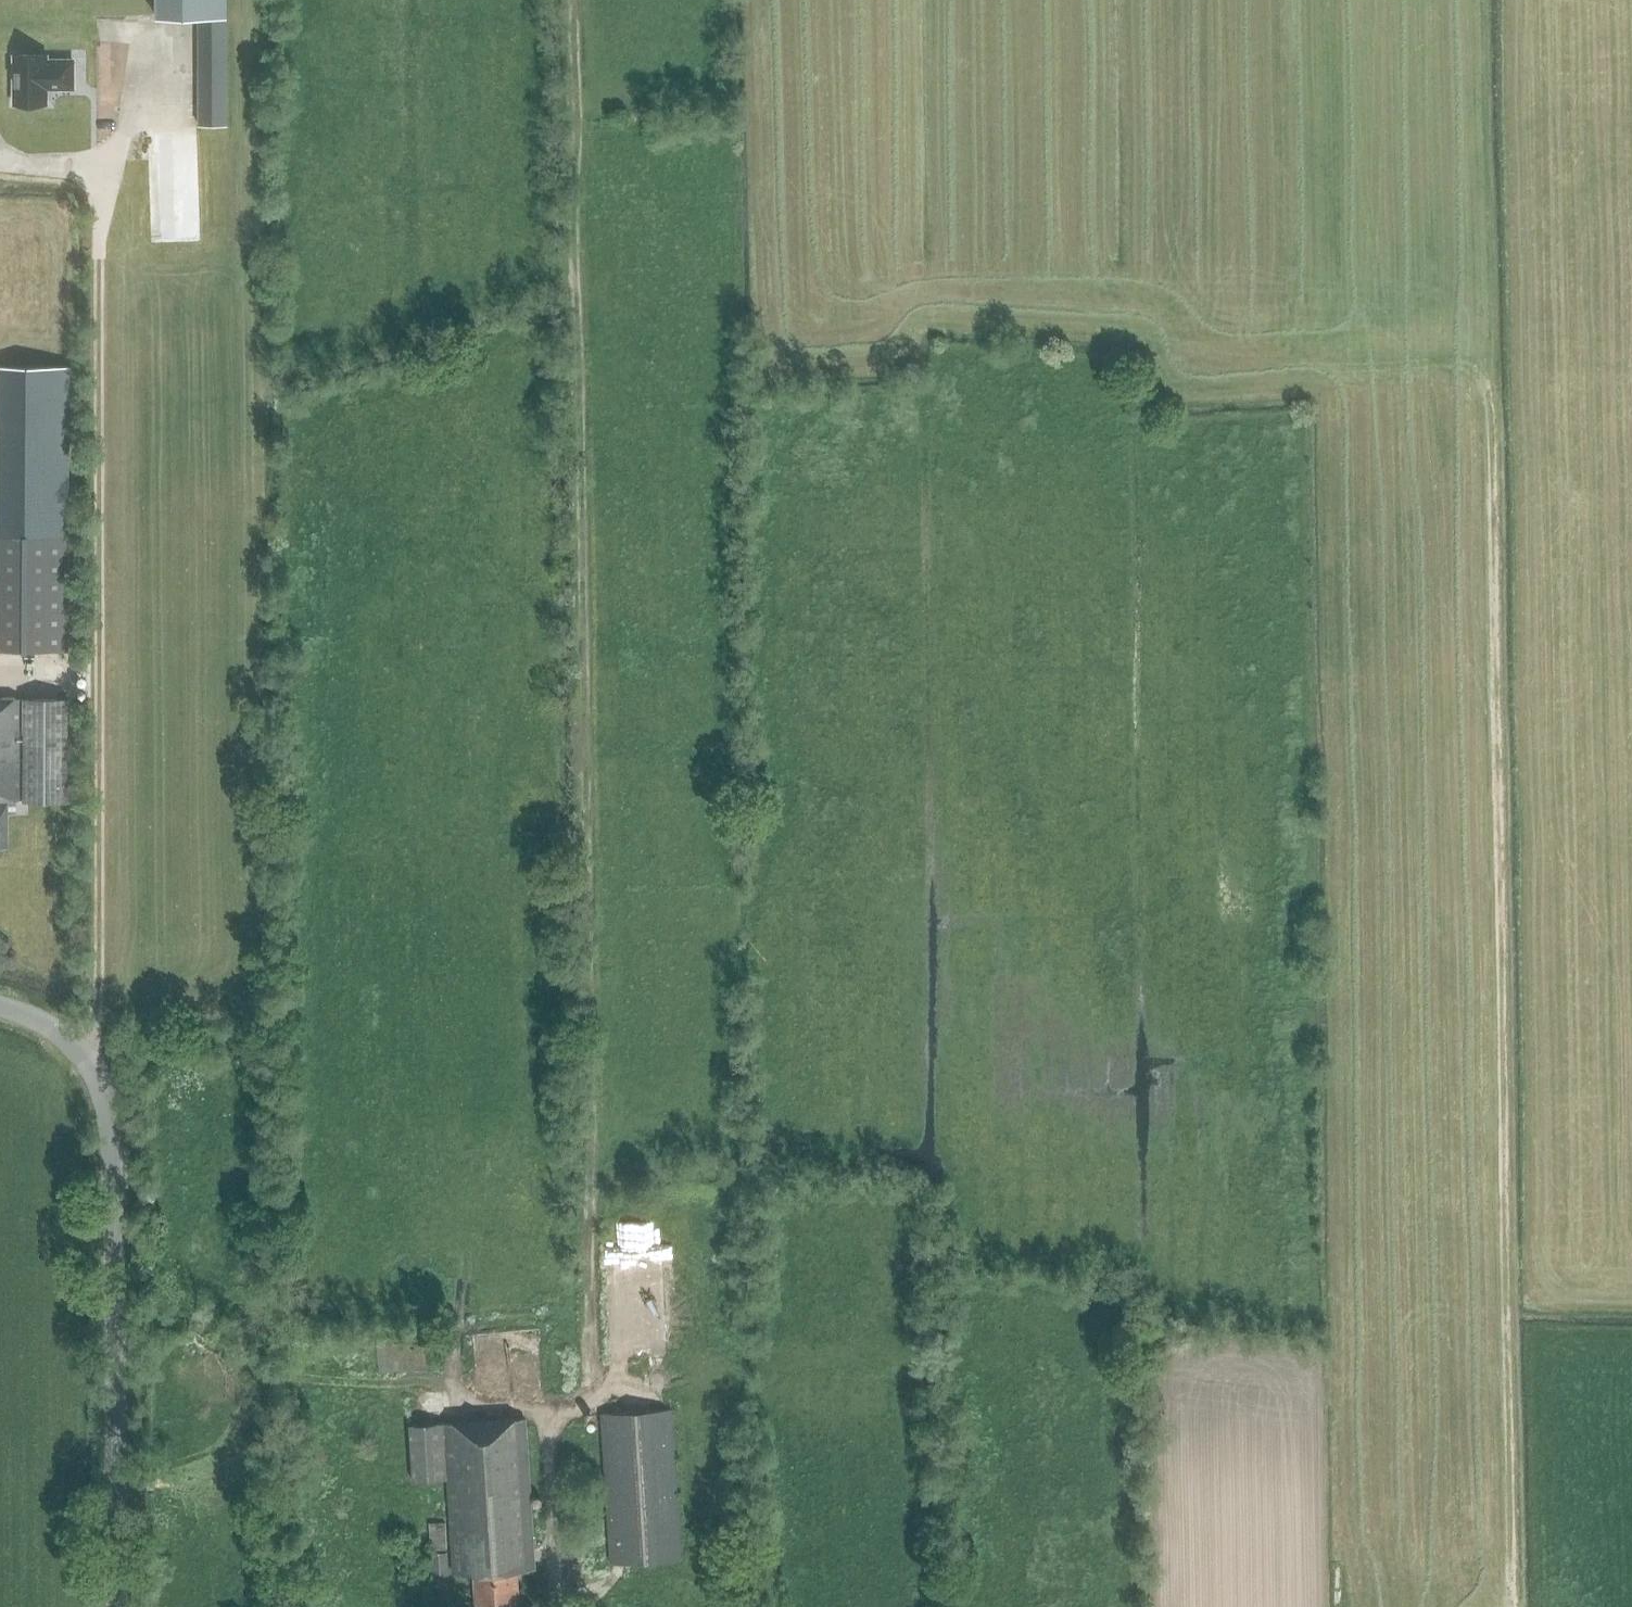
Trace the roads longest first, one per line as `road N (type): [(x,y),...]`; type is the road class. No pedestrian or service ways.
road 1 (track): [(73,1046),(90,1028),(100,962),(99,159)]
road 2 (tertiary): [(116,1606),(108,1123),(102,1093),(73,1046),(41,1022),(0,1007)]

